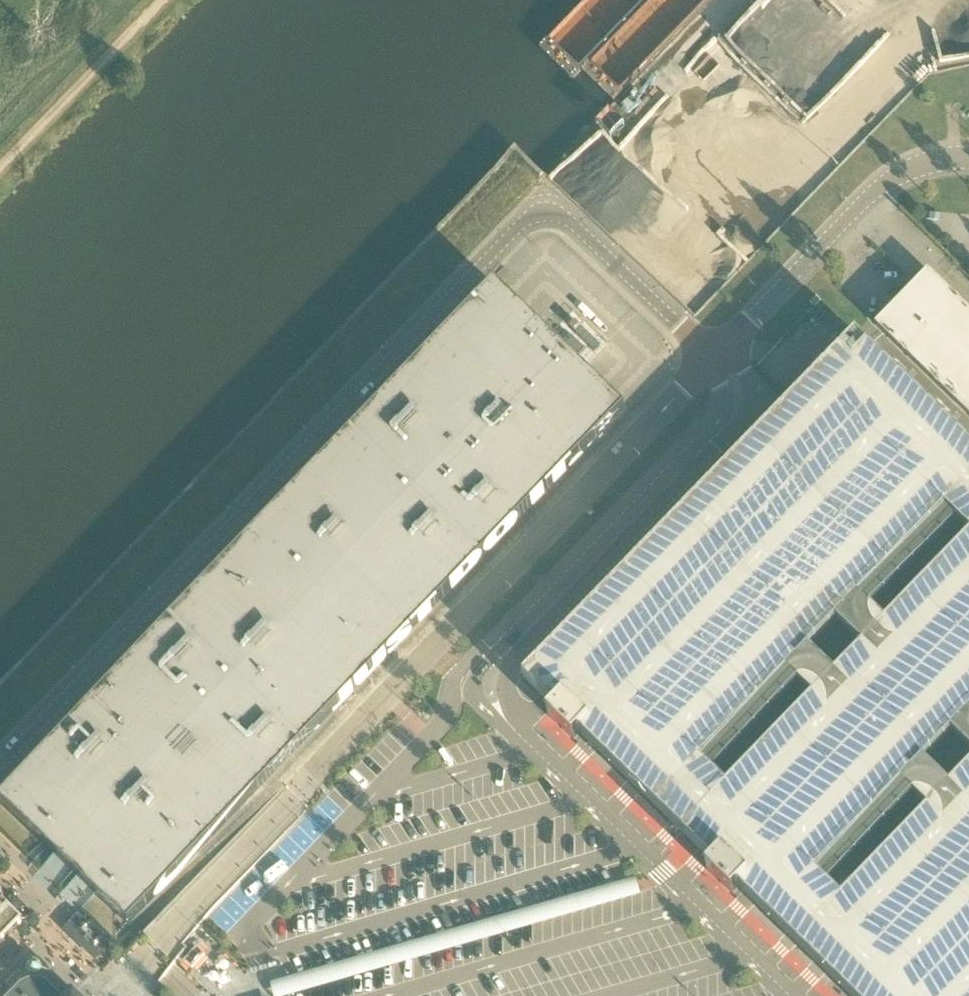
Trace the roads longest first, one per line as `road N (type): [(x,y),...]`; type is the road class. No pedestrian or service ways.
road 1 (unclassified): [(0,774),(531,219),(562,218),(715,360)]
road 2 (unclassified): [(118,988),(715,360)]
road 3 (unclassified): [(715,360),(887,187),(968,160)]
road 4 (track): [(163,0),(0,169)]

